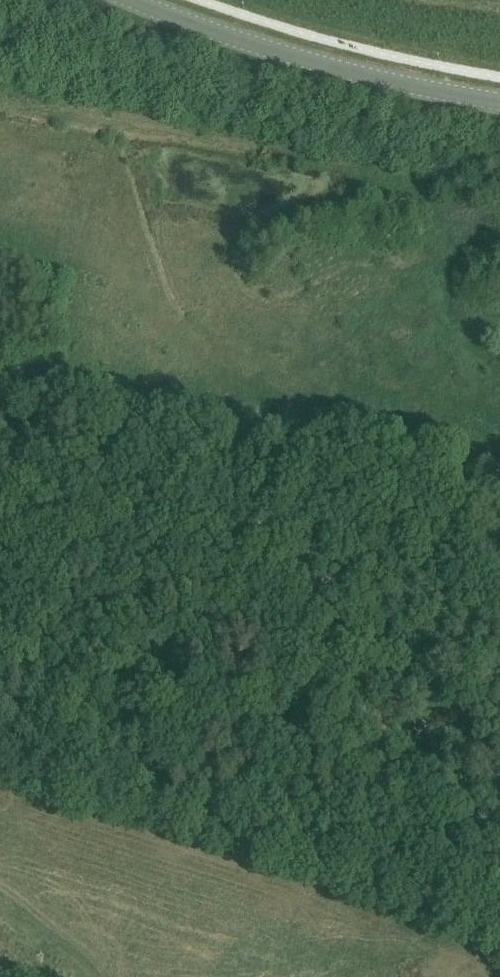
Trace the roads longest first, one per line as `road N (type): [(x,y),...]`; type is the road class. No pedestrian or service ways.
road 1 (tertiary): [(499,101),(279,53),(133,0)]

